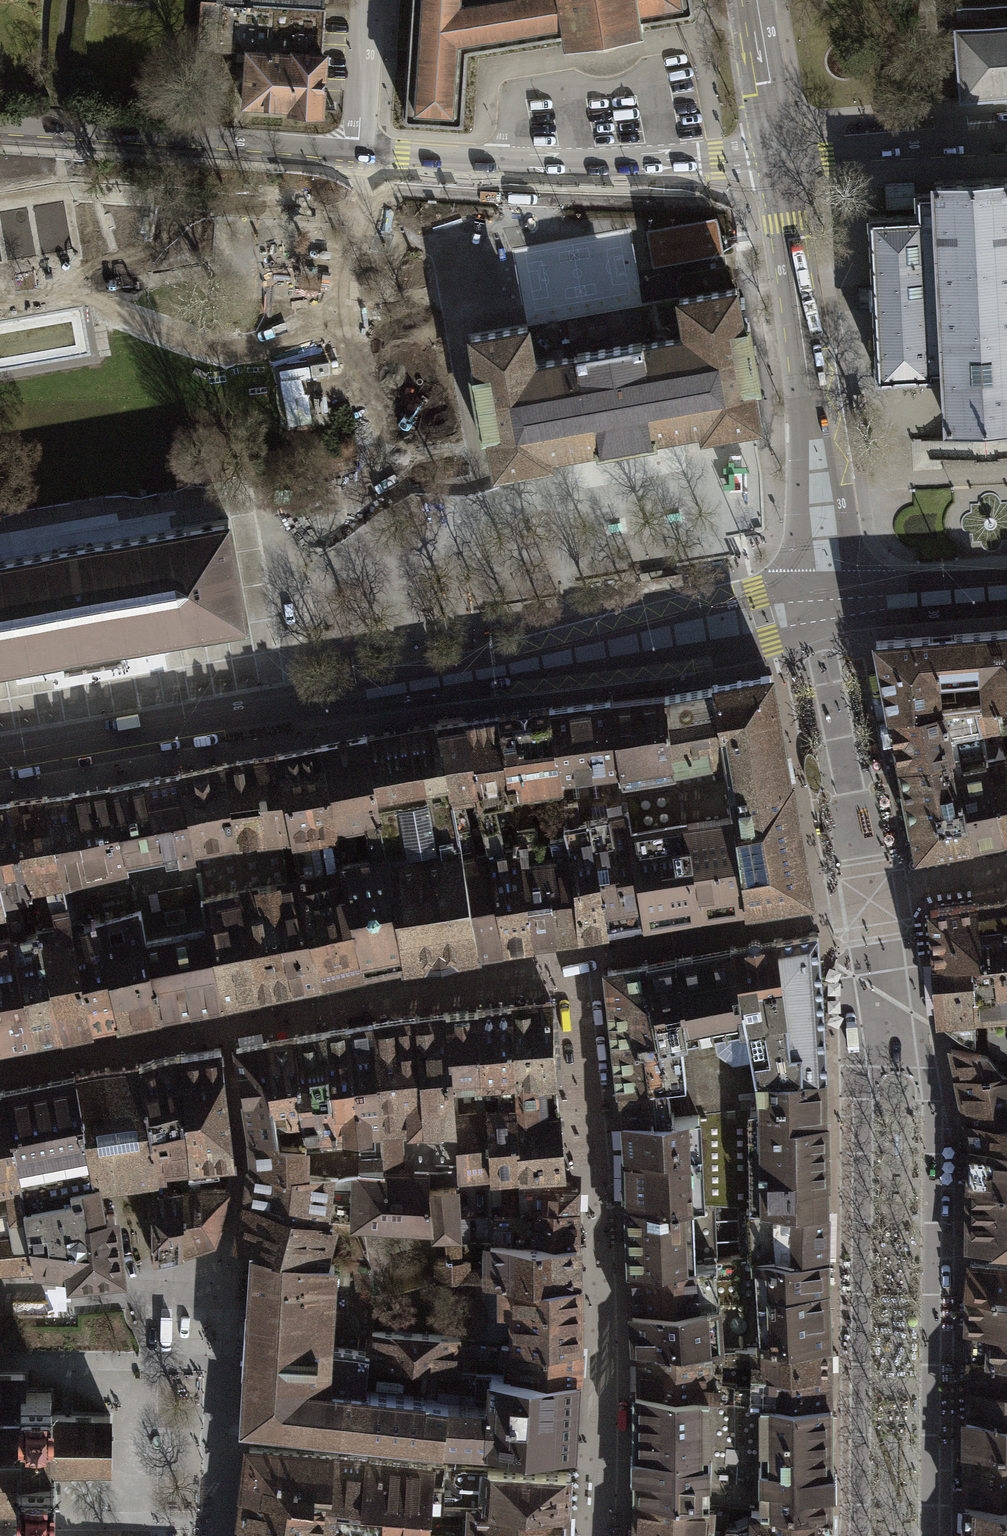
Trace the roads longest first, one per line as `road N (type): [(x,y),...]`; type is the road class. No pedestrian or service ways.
road 1 (residential): [(0,758),(819,611)]
road 2 (residential): [(778,164),(816,440),(819,611)]
road 3 (primary): [(361,157),(500,166),(778,164)]
road 4 (primary): [(0,132),(361,157)]
road 5 (primary): [(778,164),(1006,150)]
road 6 (unclassified): [(819,611),(1006,590)]
road 7 (primary): [(749,0),(778,164)]
road 8 (residential): [(370,0),(361,157)]

